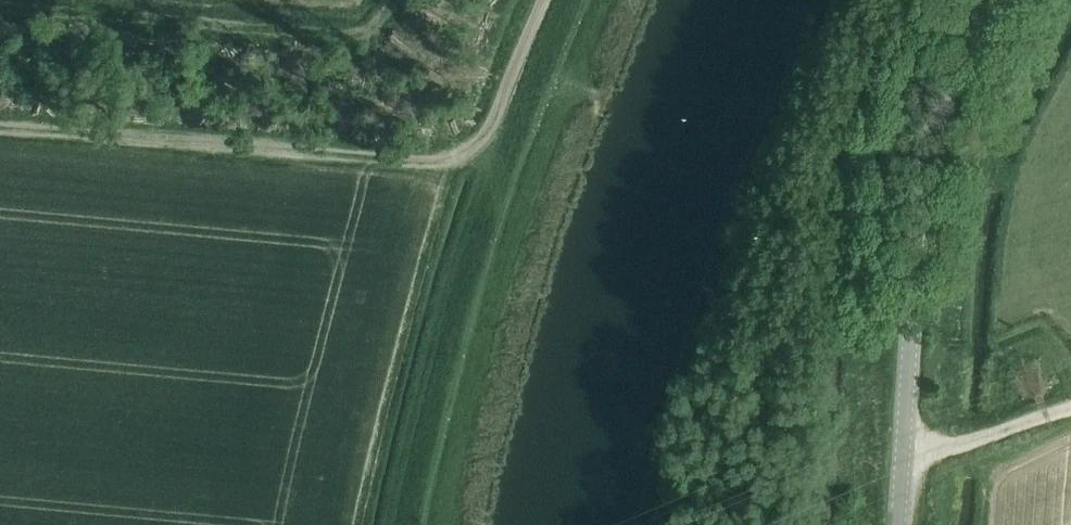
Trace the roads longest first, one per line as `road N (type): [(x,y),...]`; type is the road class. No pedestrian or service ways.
road 1 (unclassified): [(0,124),(456,155),(488,131),(540,0)]
road 2 (unclassified): [(901,524),(923,204),(964,95),(1016,0)]
road 3 (track): [(369,0),(358,20),(339,24),(18,0)]
road 4 (track): [(905,459),(1070,404)]

